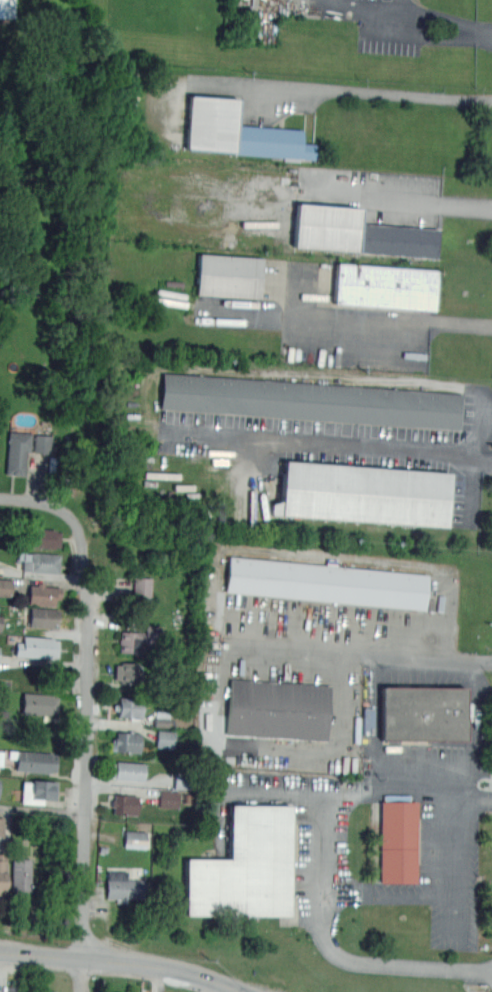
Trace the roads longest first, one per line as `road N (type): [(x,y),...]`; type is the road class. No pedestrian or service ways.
road 1 (residential): [(83,950),(88,507)]
road 2 (primary): [(246,991),(167,961),(0,944)]

